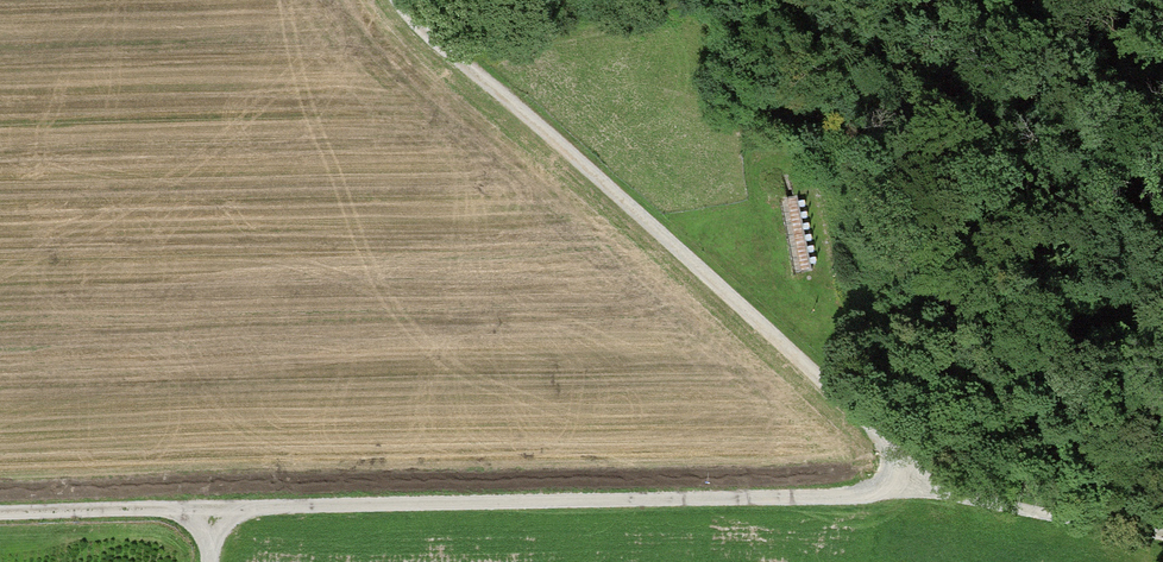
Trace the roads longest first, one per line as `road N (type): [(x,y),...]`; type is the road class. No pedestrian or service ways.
road 1 (track): [(1162,532),(924,480),(394,0)]
road 2 (track): [(215,561),(249,511),(867,497),(924,480)]
road 3 (track): [(249,511),(0,517)]

